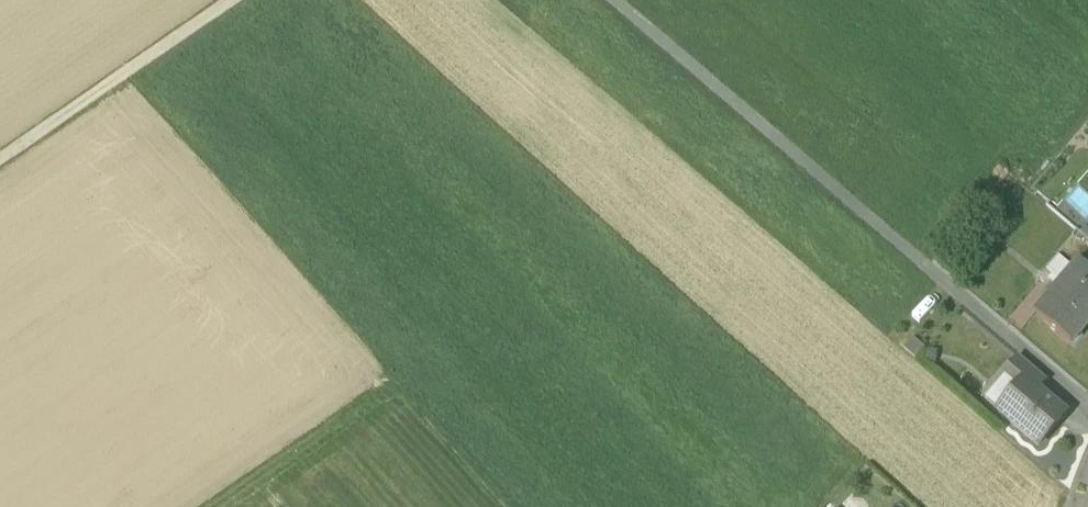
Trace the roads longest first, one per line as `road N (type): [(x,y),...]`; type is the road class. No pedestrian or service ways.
road 1 (track): [(1087,405),(617,0)]
road 2 (track): [(0,160),(232,0)]
road 3 (track): [(398,378),(213,506)]

